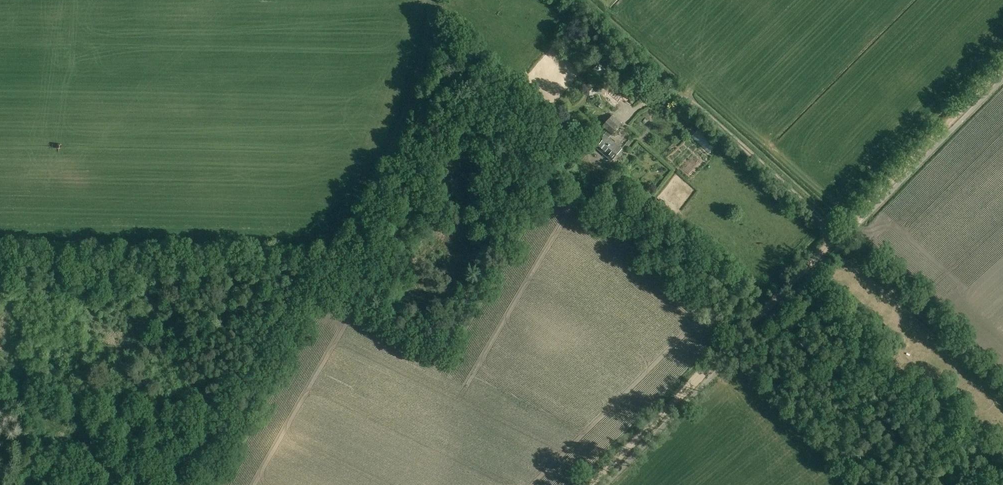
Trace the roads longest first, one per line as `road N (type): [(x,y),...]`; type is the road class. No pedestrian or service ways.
road 1 (track): [(591,484),(1002,67)]
road 2 (track): [(434,0),(414,90),(379,184),(210,484)]
road 3 (track): [(1002,390),(687,100),(657,100),(627,116)]

